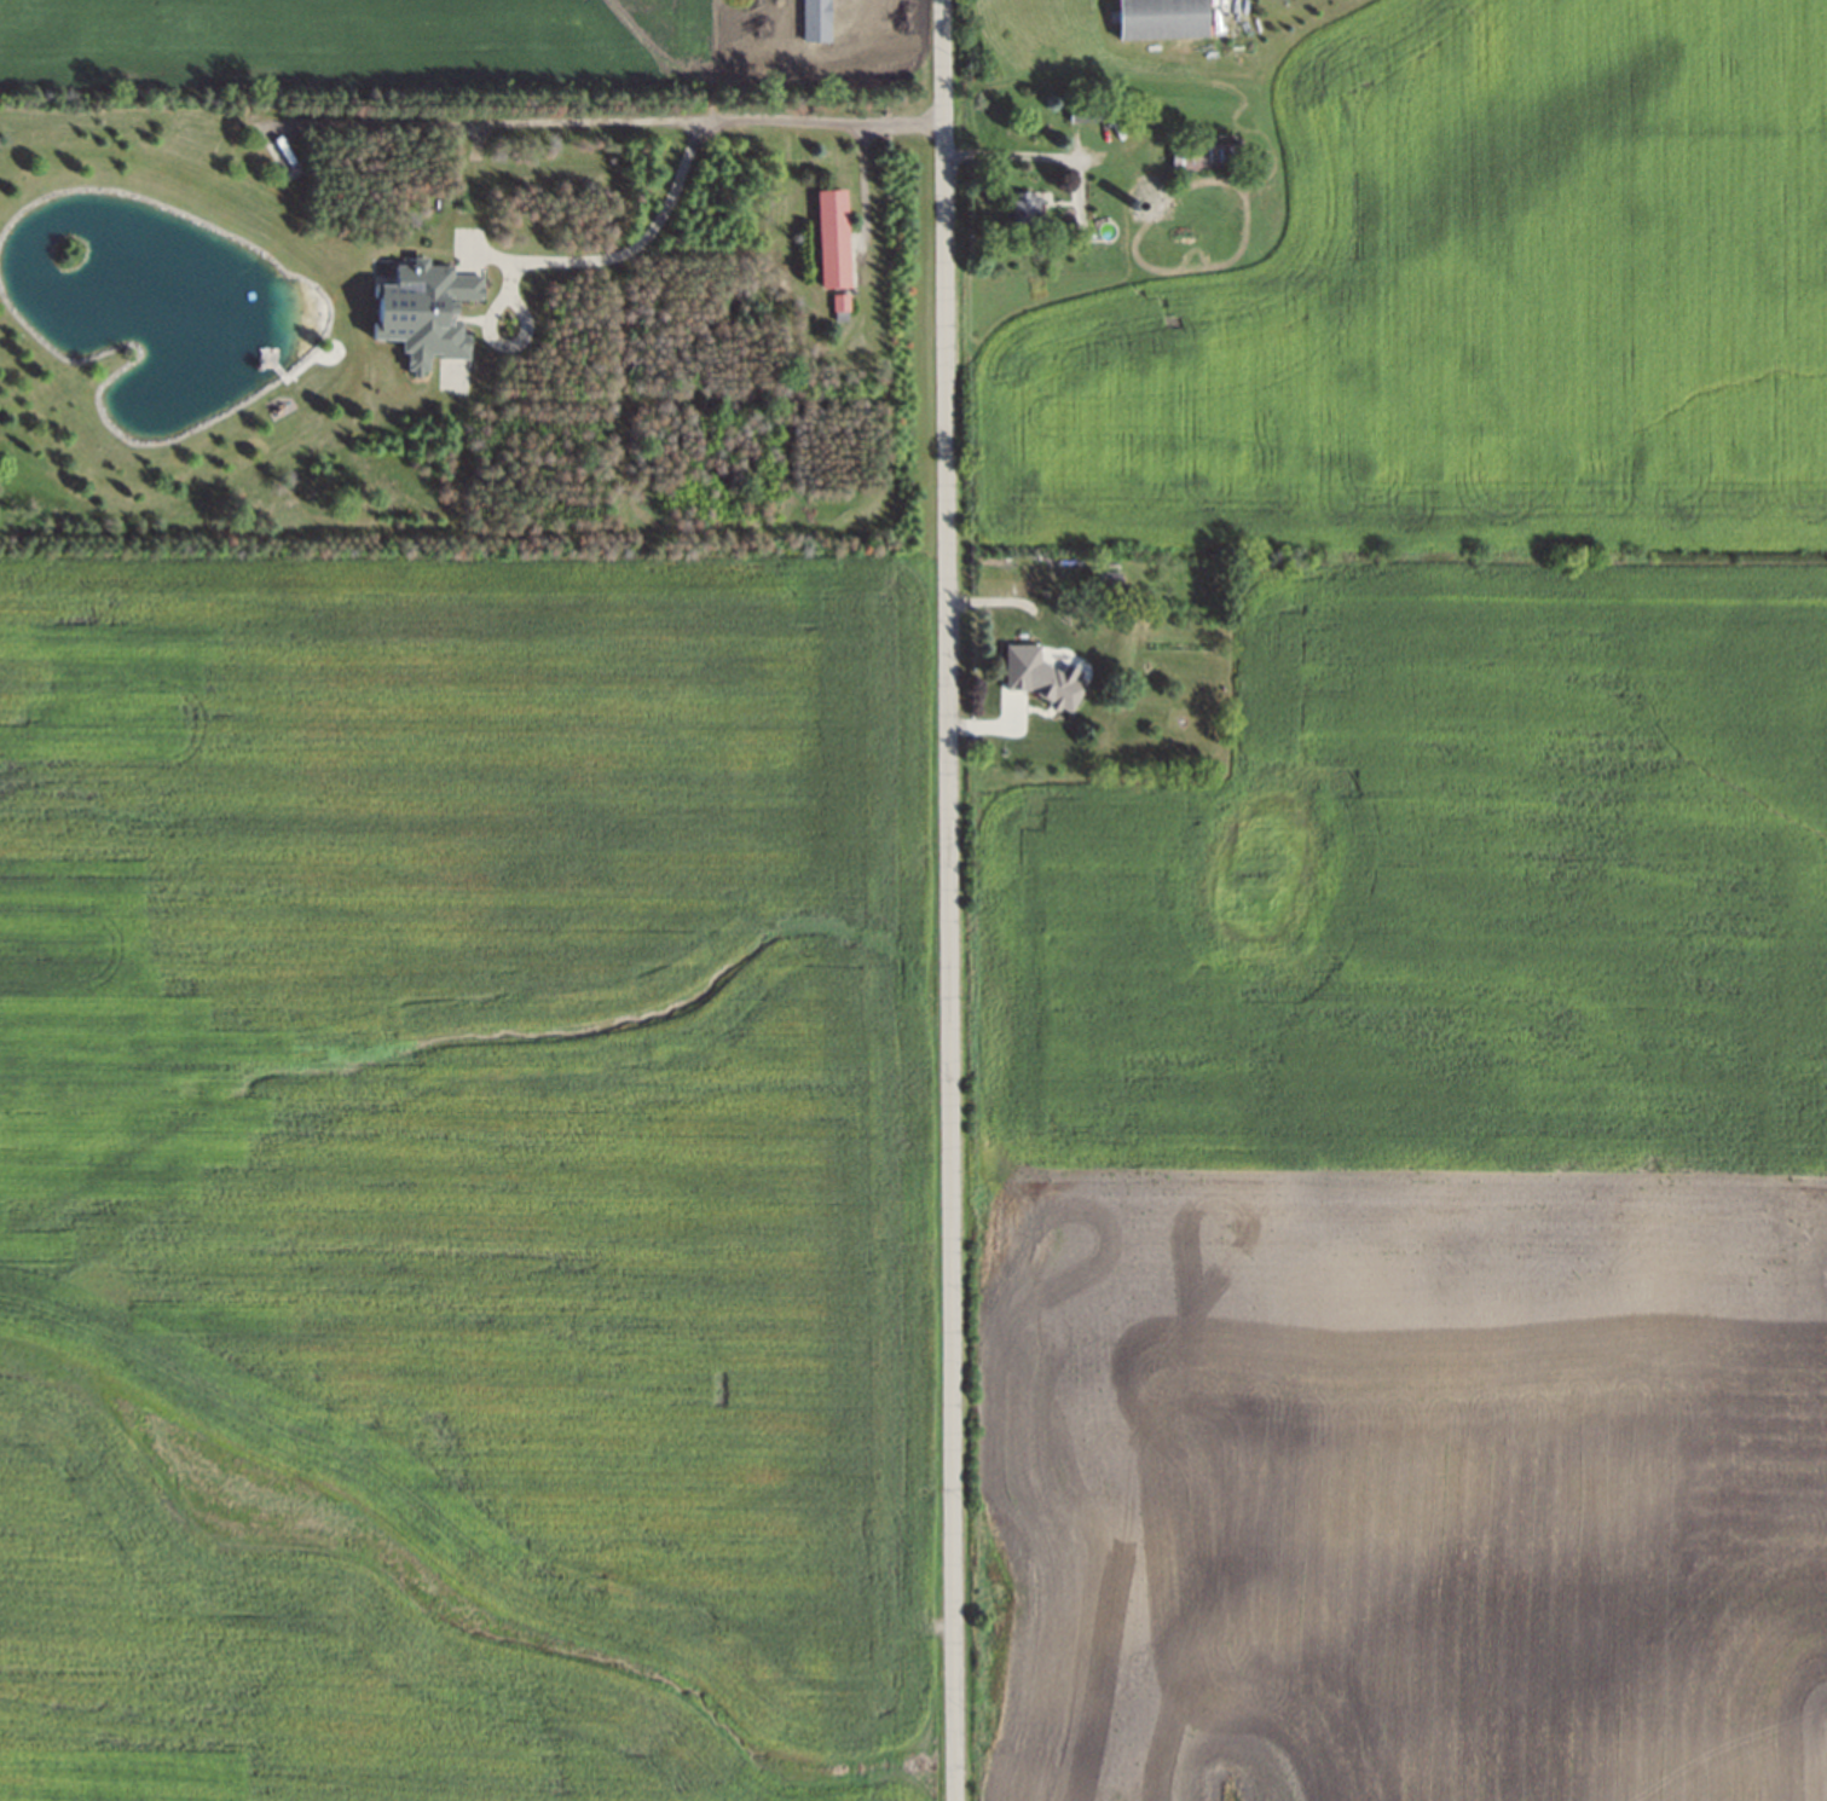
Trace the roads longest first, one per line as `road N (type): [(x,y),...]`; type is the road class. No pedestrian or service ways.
road 1 (residential): [(937,0),(953,1800)]

